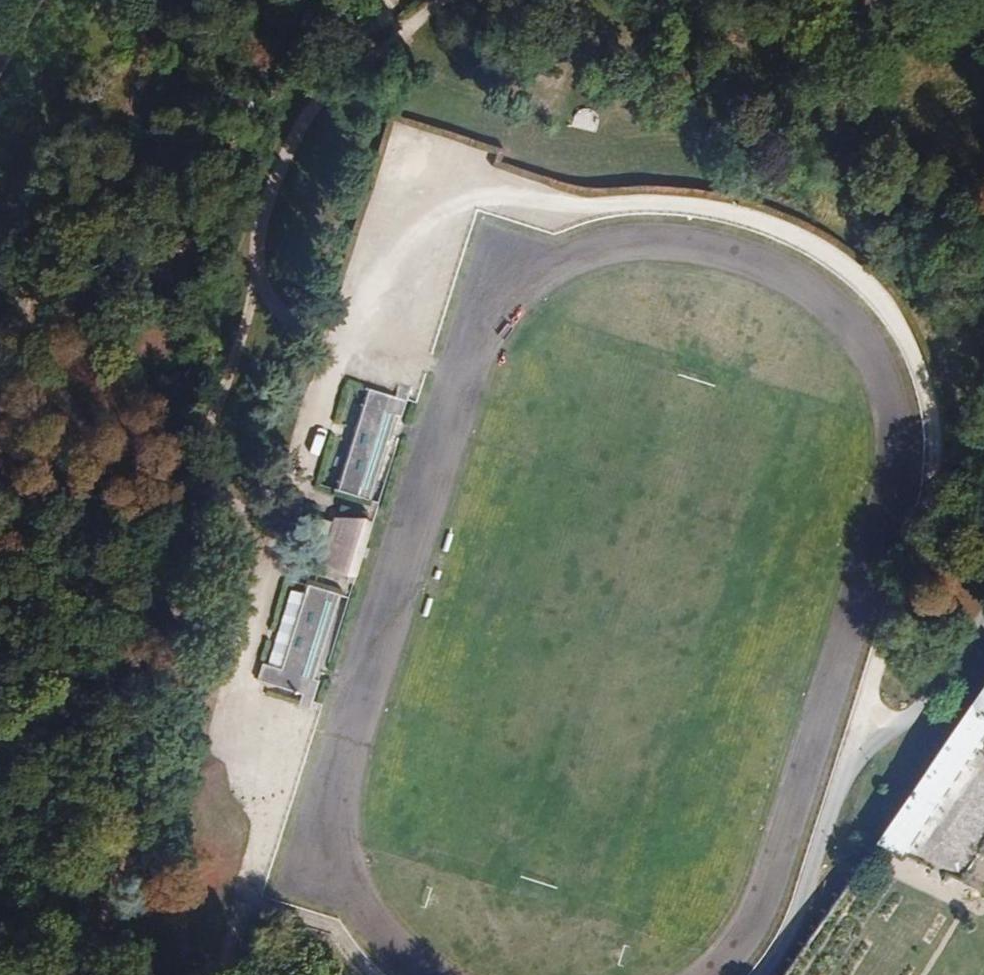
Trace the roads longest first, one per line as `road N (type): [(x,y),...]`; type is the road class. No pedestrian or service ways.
road 1 (track): [(983,616),(939,692),(876,736),(850,766),(799,926),(764,974)]
road 2 (track): [(368,974),(328,934),(237,906),(202,974)]

